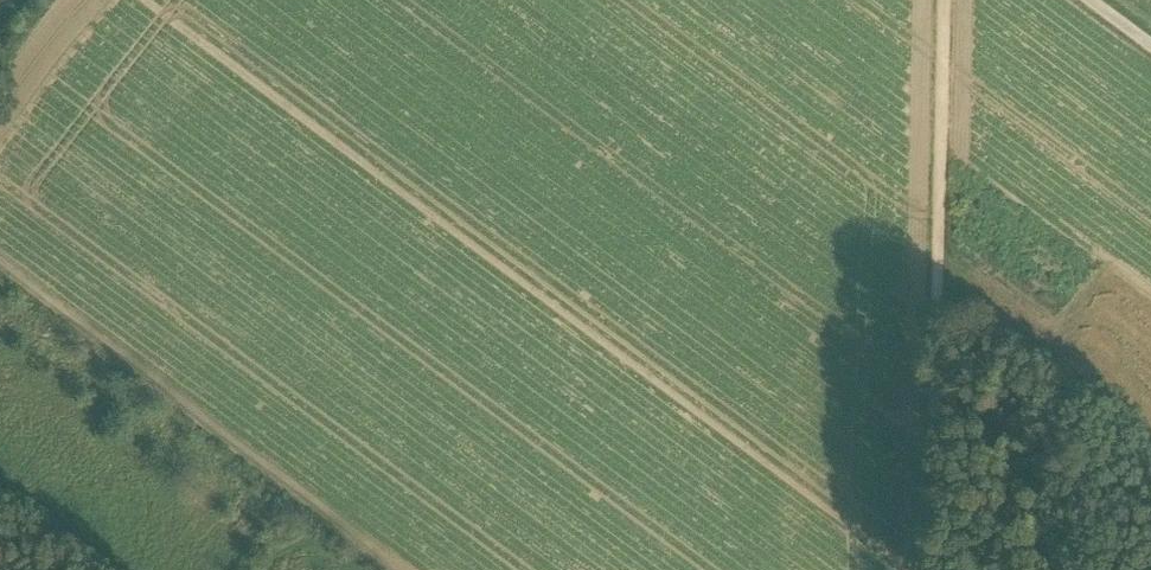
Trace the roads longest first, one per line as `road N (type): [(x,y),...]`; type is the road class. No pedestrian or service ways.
road 1 (track): [(947,0),(930,569)]

